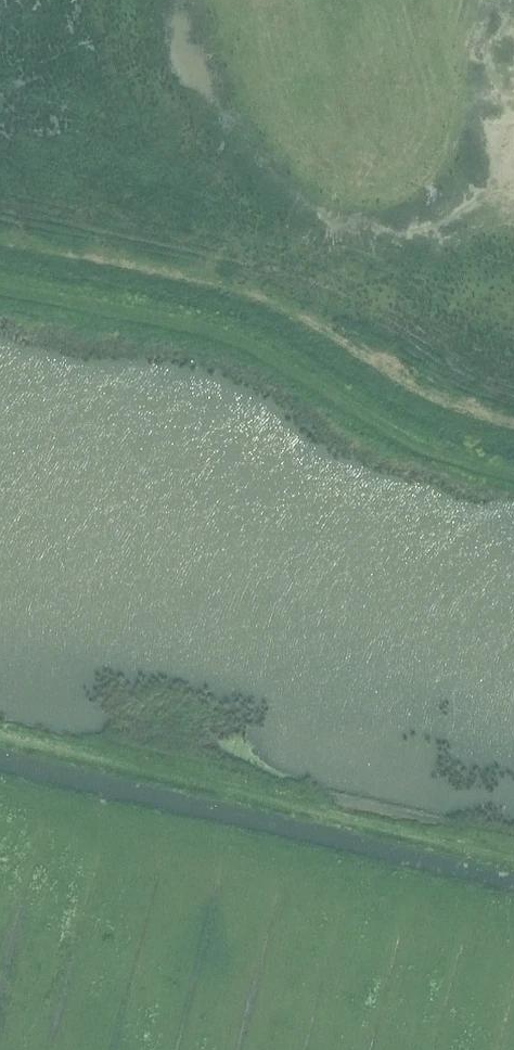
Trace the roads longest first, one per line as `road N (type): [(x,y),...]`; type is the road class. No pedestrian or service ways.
road 1 (track): [(0,306),(274,357),(415,437),(513,470)]
road 2 (track): [(513,858),(0,734)]

